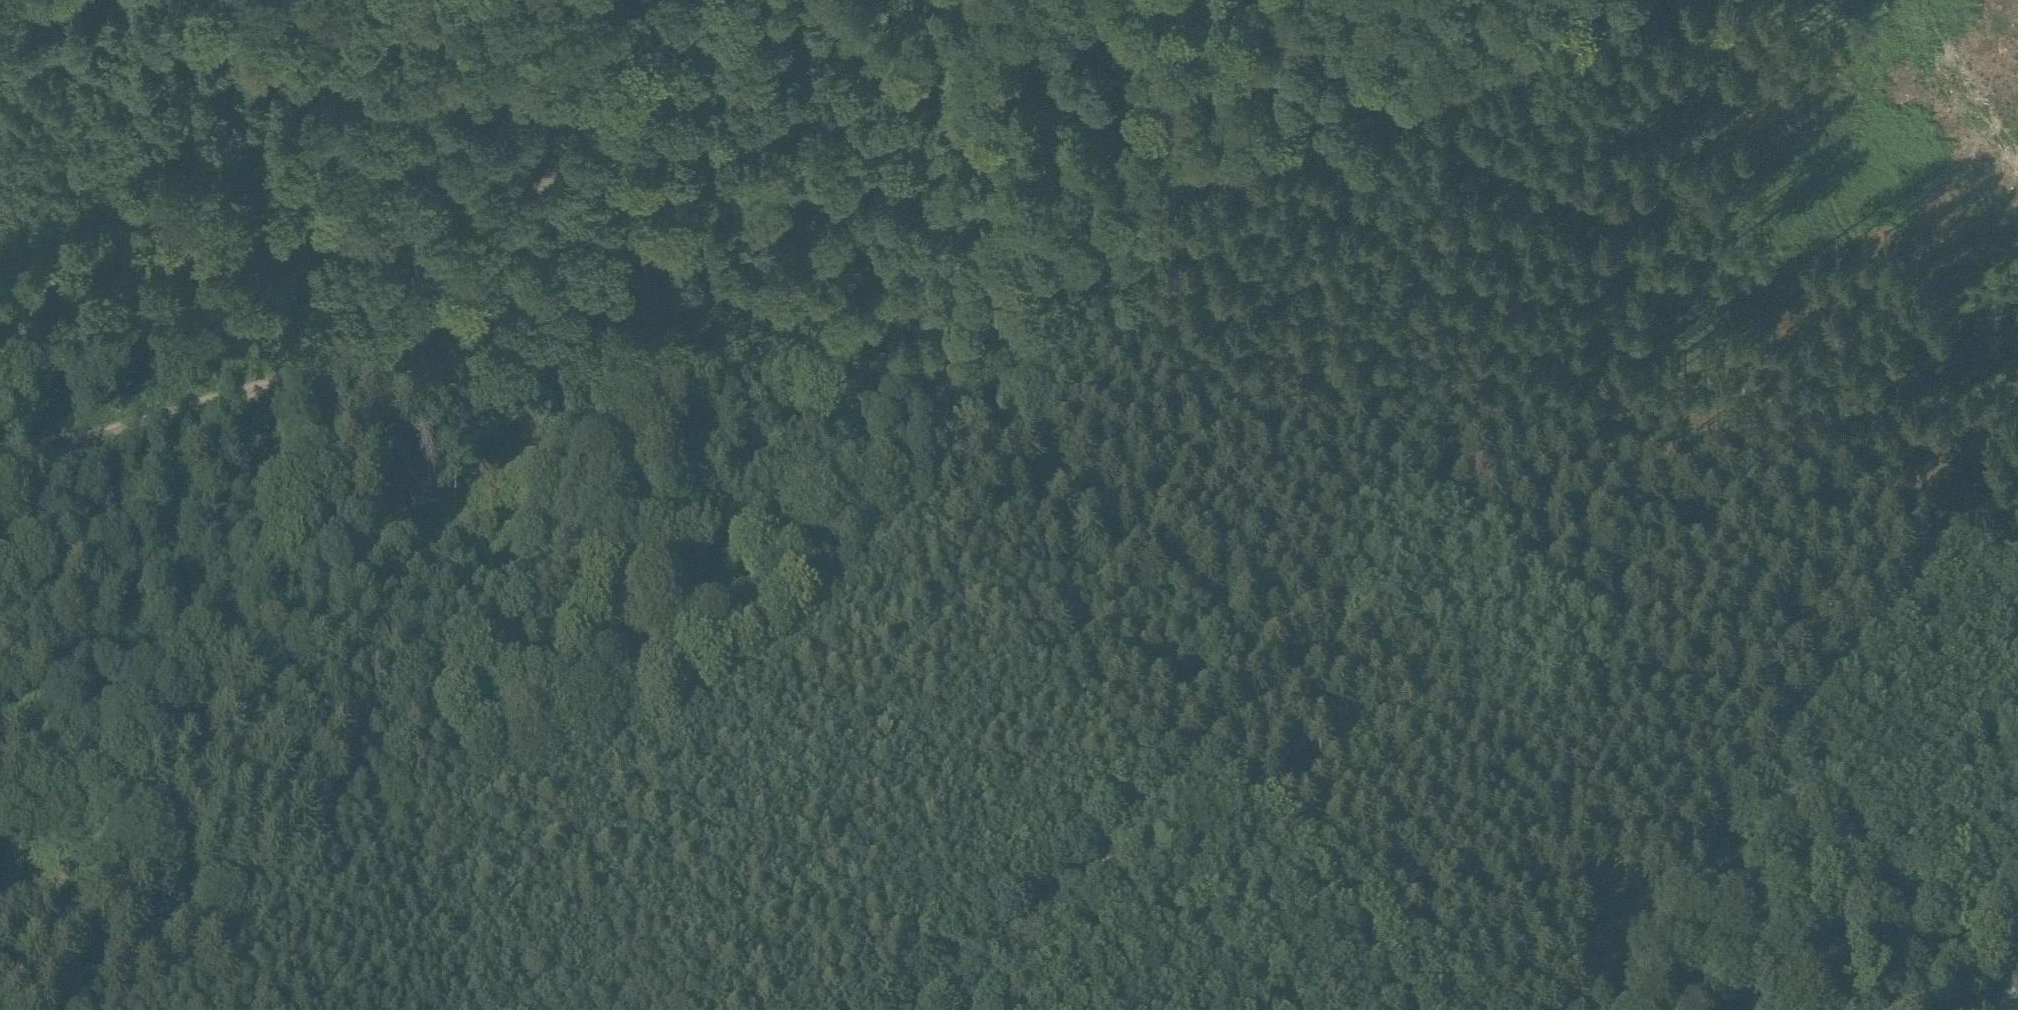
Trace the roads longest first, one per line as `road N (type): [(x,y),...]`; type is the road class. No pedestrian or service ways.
road 1 (track): [(2017,359),(1831,519),(1775,538),(1582,544),(1452,571),(1332,662),(923,1009)]
road 2 (track): [(613,0),(537,203),(482,277),(433,320),(379,350),(105,431),(0,485)]

